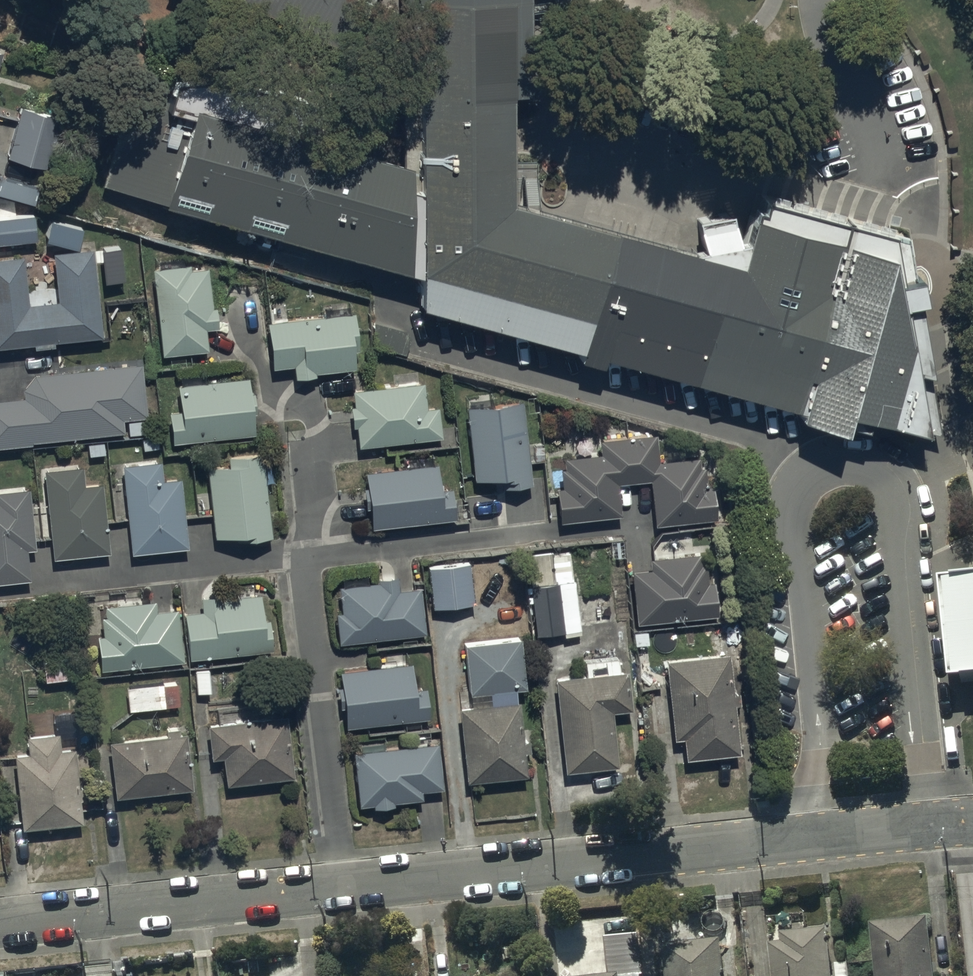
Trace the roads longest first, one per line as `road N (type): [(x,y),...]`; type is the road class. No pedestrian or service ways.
road 1 (residential): [(0,923),(972,821)]

